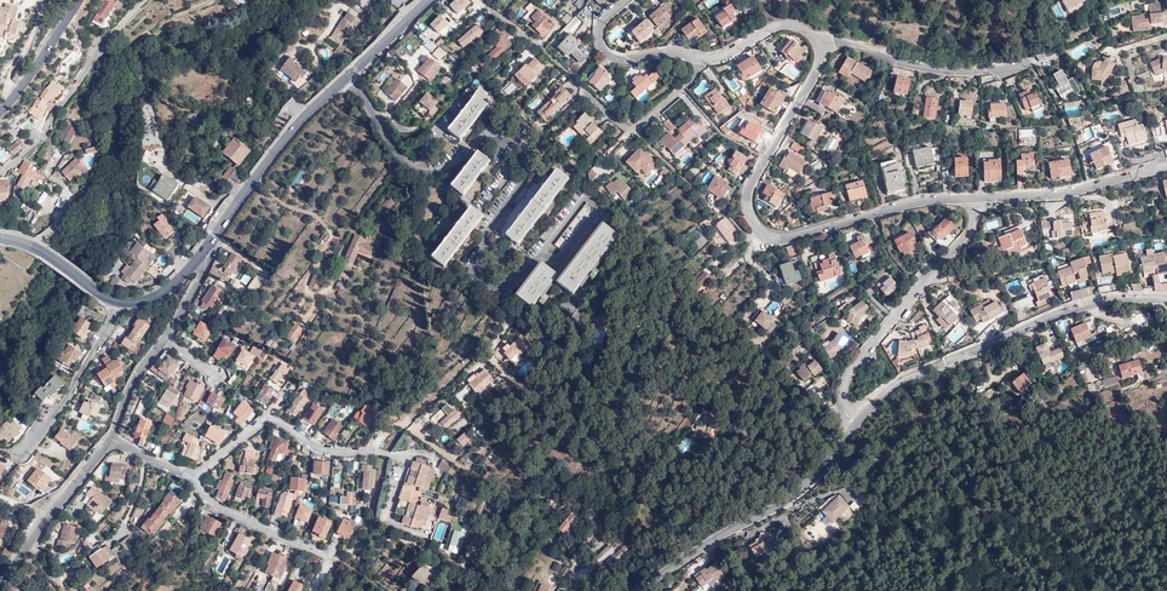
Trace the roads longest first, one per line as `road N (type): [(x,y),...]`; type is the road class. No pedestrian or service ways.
road 1 (tertiary): [(855,426),(897,385),(1055,315),(1114,299),(1166,299)]
road 2 (primary): [(428,0),(292,131),(202,254)]
road 3 (tertiary): [(640,590),(800,491),(855,426)]
road 4 (residential): [(972,199),(970,233),(846,381),(855,426)]
road 5 (residential): [(191,478),(269,420),(325,450),(411,458)]
road 6 (residential): [(0,172),(42,137),(100,50),(145,0)]
road 7 (residential): [(816,41),(948,71),(1031,63)]
road 8 (residential): [(816,41),(817,70),(748,192),(748,213),(764,235)]
road 9 (residential): [(764,235),(785,239),(918,203),(972,199)]
road 10 (residential): [(191,478),(224,510),(325,556),(329,567),(315,590)]
road 11 (residential): [(119,302),(68,399),(21,455)]
road 12 (tertiary): [(0,584),(110,439)]
road 13 (residential): [(699,58),(691,82),(634,129),(582,91)]
road 14 (residential): [(626,0),(600,27),(605,53),(699,58)]
road 15 (residential): [(972,199),(1059,195),(1126,177)]
road 16 (tertiary): [(0,112),(80,0)]
road 17 (primary): [(119,302),(41,251),(0,238)]
road 18 (residential): [(699,58),(726,55),(780,25),(816,41)]

